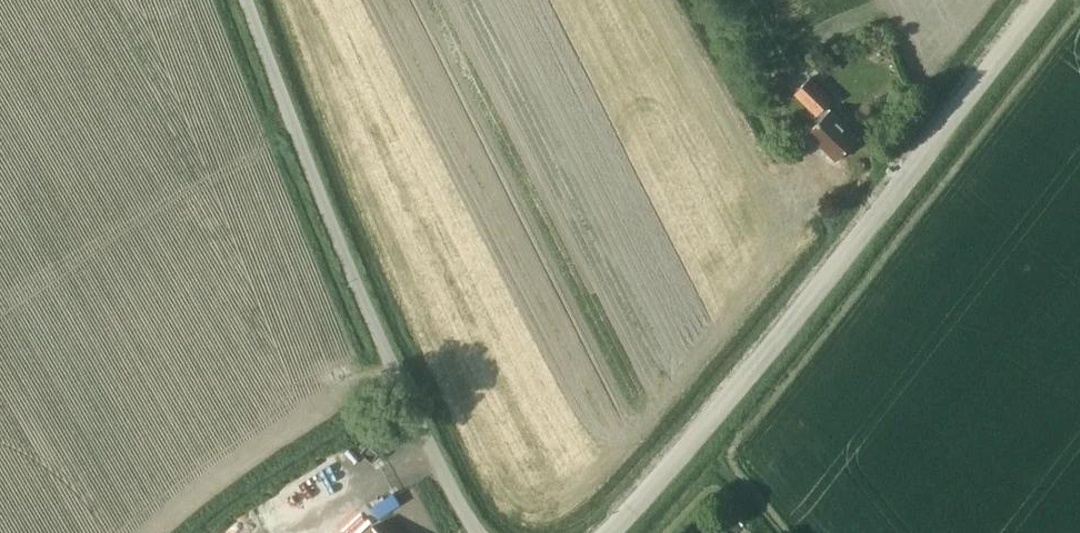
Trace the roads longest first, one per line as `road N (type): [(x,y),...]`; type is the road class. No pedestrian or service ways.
road 1 (tertiary): [(612,532),(777,340),(1043,0)]
road 2 (unclassified): [(247,0),(353,276),(478,532)]

